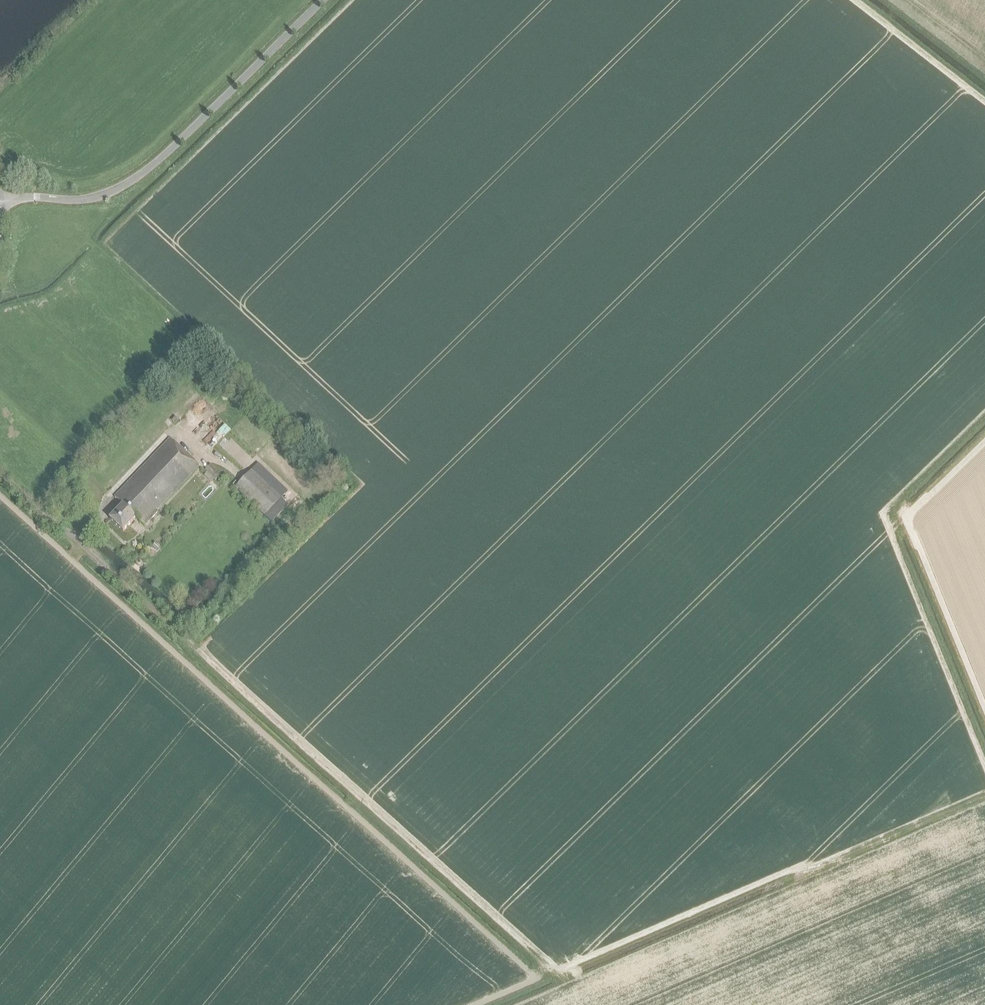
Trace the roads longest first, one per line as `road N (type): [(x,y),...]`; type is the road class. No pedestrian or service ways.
road 1 (unclassified): [(0,201),(90,197),(125,183),(323,0)]

